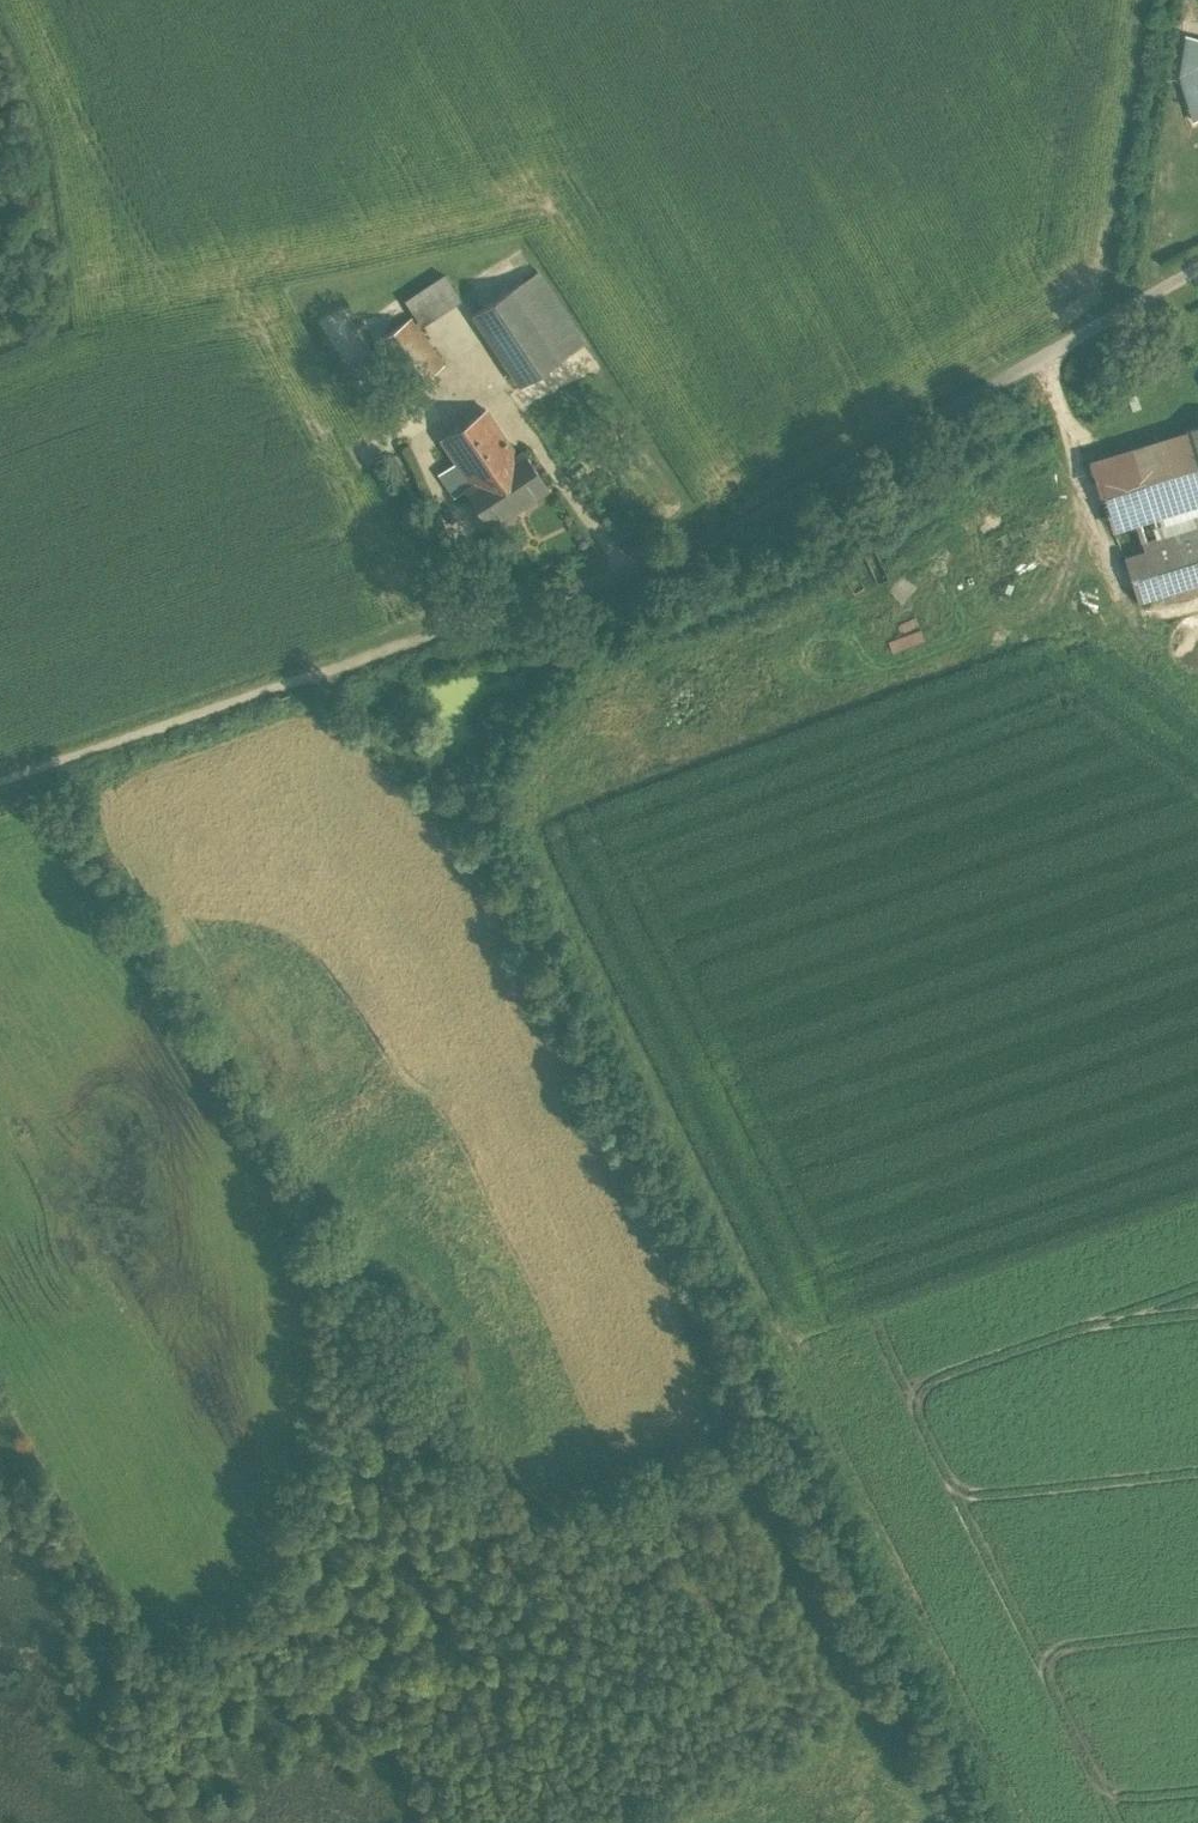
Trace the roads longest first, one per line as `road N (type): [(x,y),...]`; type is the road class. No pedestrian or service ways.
road 1 (track): [(309,675),(0,781)]
road 2 (track): [(309,675),(459,625)]

